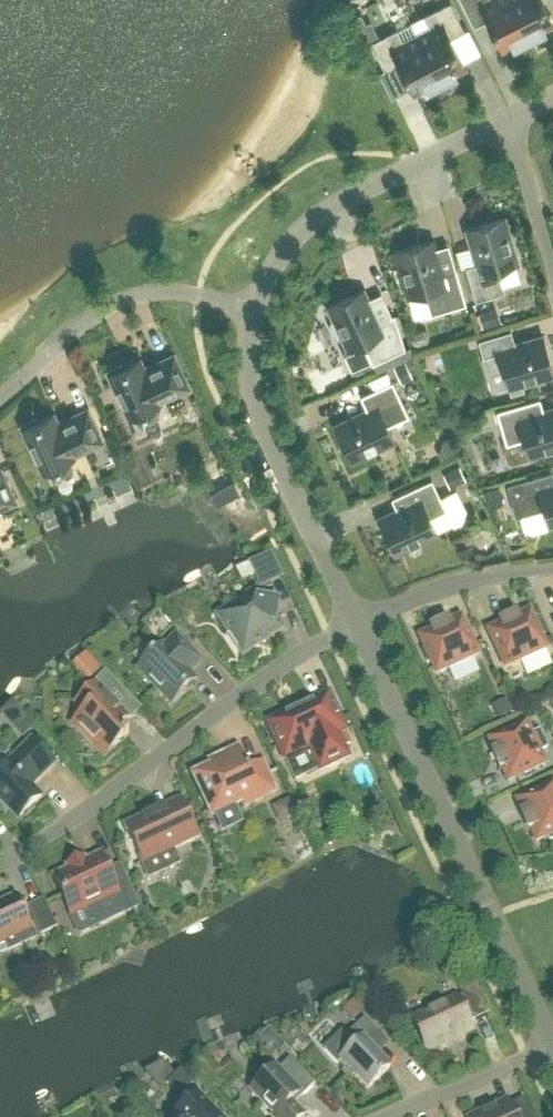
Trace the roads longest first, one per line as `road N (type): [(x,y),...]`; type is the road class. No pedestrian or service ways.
road 1 (unclassified): [(552,1044),(355,623)]
road 2 (residential): [(355,623),(0,865)]
road 3 (unclassified): [(355,623),(259,420),(248,353),(252,310)]
road 4 (unclassified): [(252,310),(276,260),(319,214),(508,118)]
road 5 (residential): [(0,400),(91,313),(117,299),(180,291),(252,310)]
road 6 (residential): [(552,566),(355,623)]
road 7 (residential): [(552,1052),(390,1116)]
road 8 (residential): [(552,264),(508,118)]

